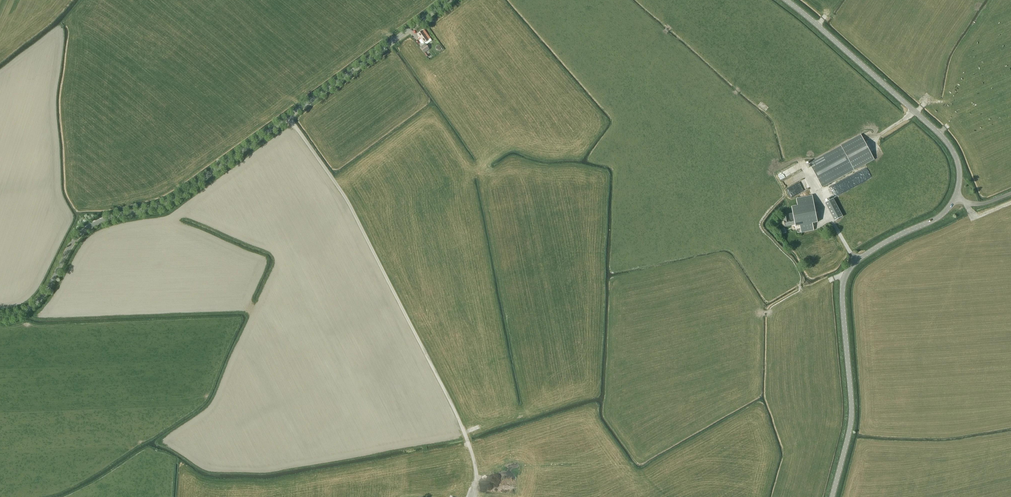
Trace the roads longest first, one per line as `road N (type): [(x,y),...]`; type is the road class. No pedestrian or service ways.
road 1 (tertiary): [(831,496),(849,429),(845,278),(866,253),(936,218),(955,196),(959,171),(950,146),(787,0)]
road 2 (tertiary): [(0,317),(35,304),(88,228),(177,196),(445,0)]

